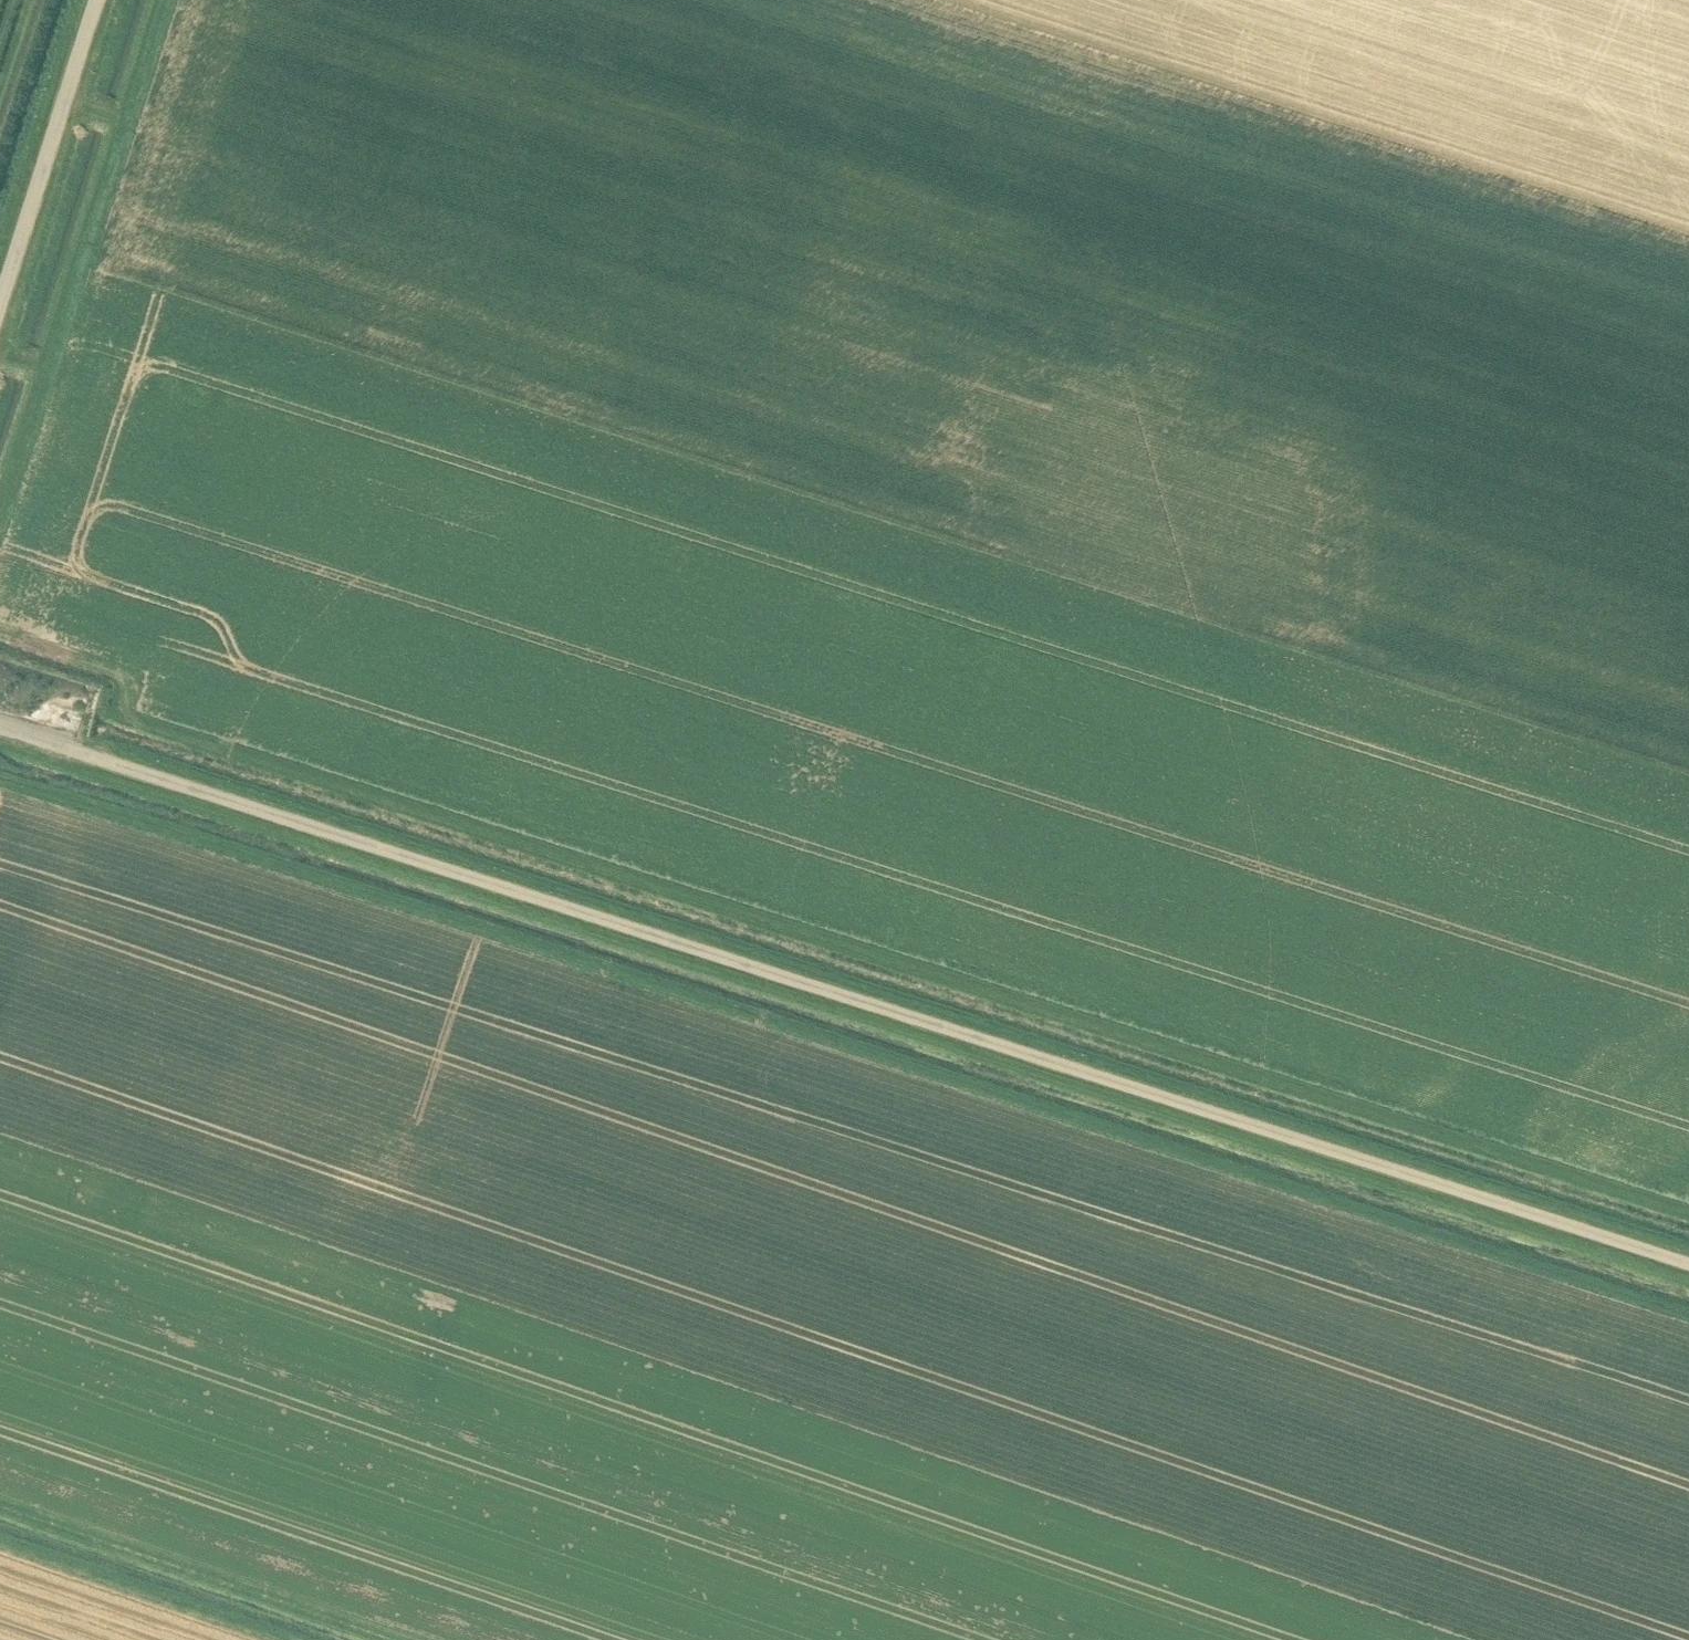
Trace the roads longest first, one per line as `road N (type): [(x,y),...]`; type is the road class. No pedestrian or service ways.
road 1 (unclassified): [(1688,1266),(0,729)]
road 2 (unclassified): [(0,306),(96,0)]

